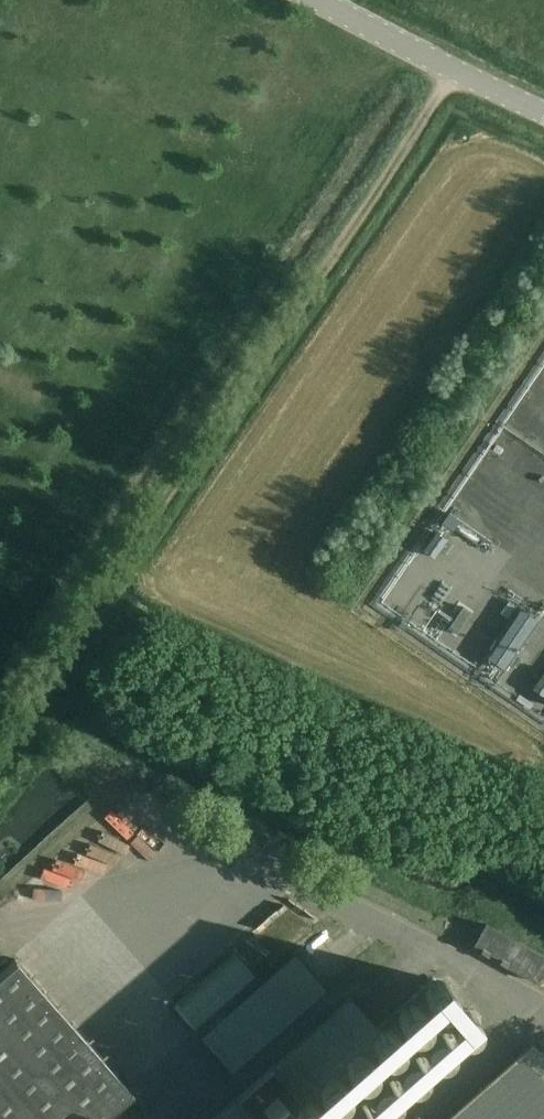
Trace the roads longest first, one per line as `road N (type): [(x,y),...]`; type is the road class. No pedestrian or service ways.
road 1 (track): [(451,67),(429,111),(0,730)]
road 2 (unclassified): [(543,113),(316,0)]

